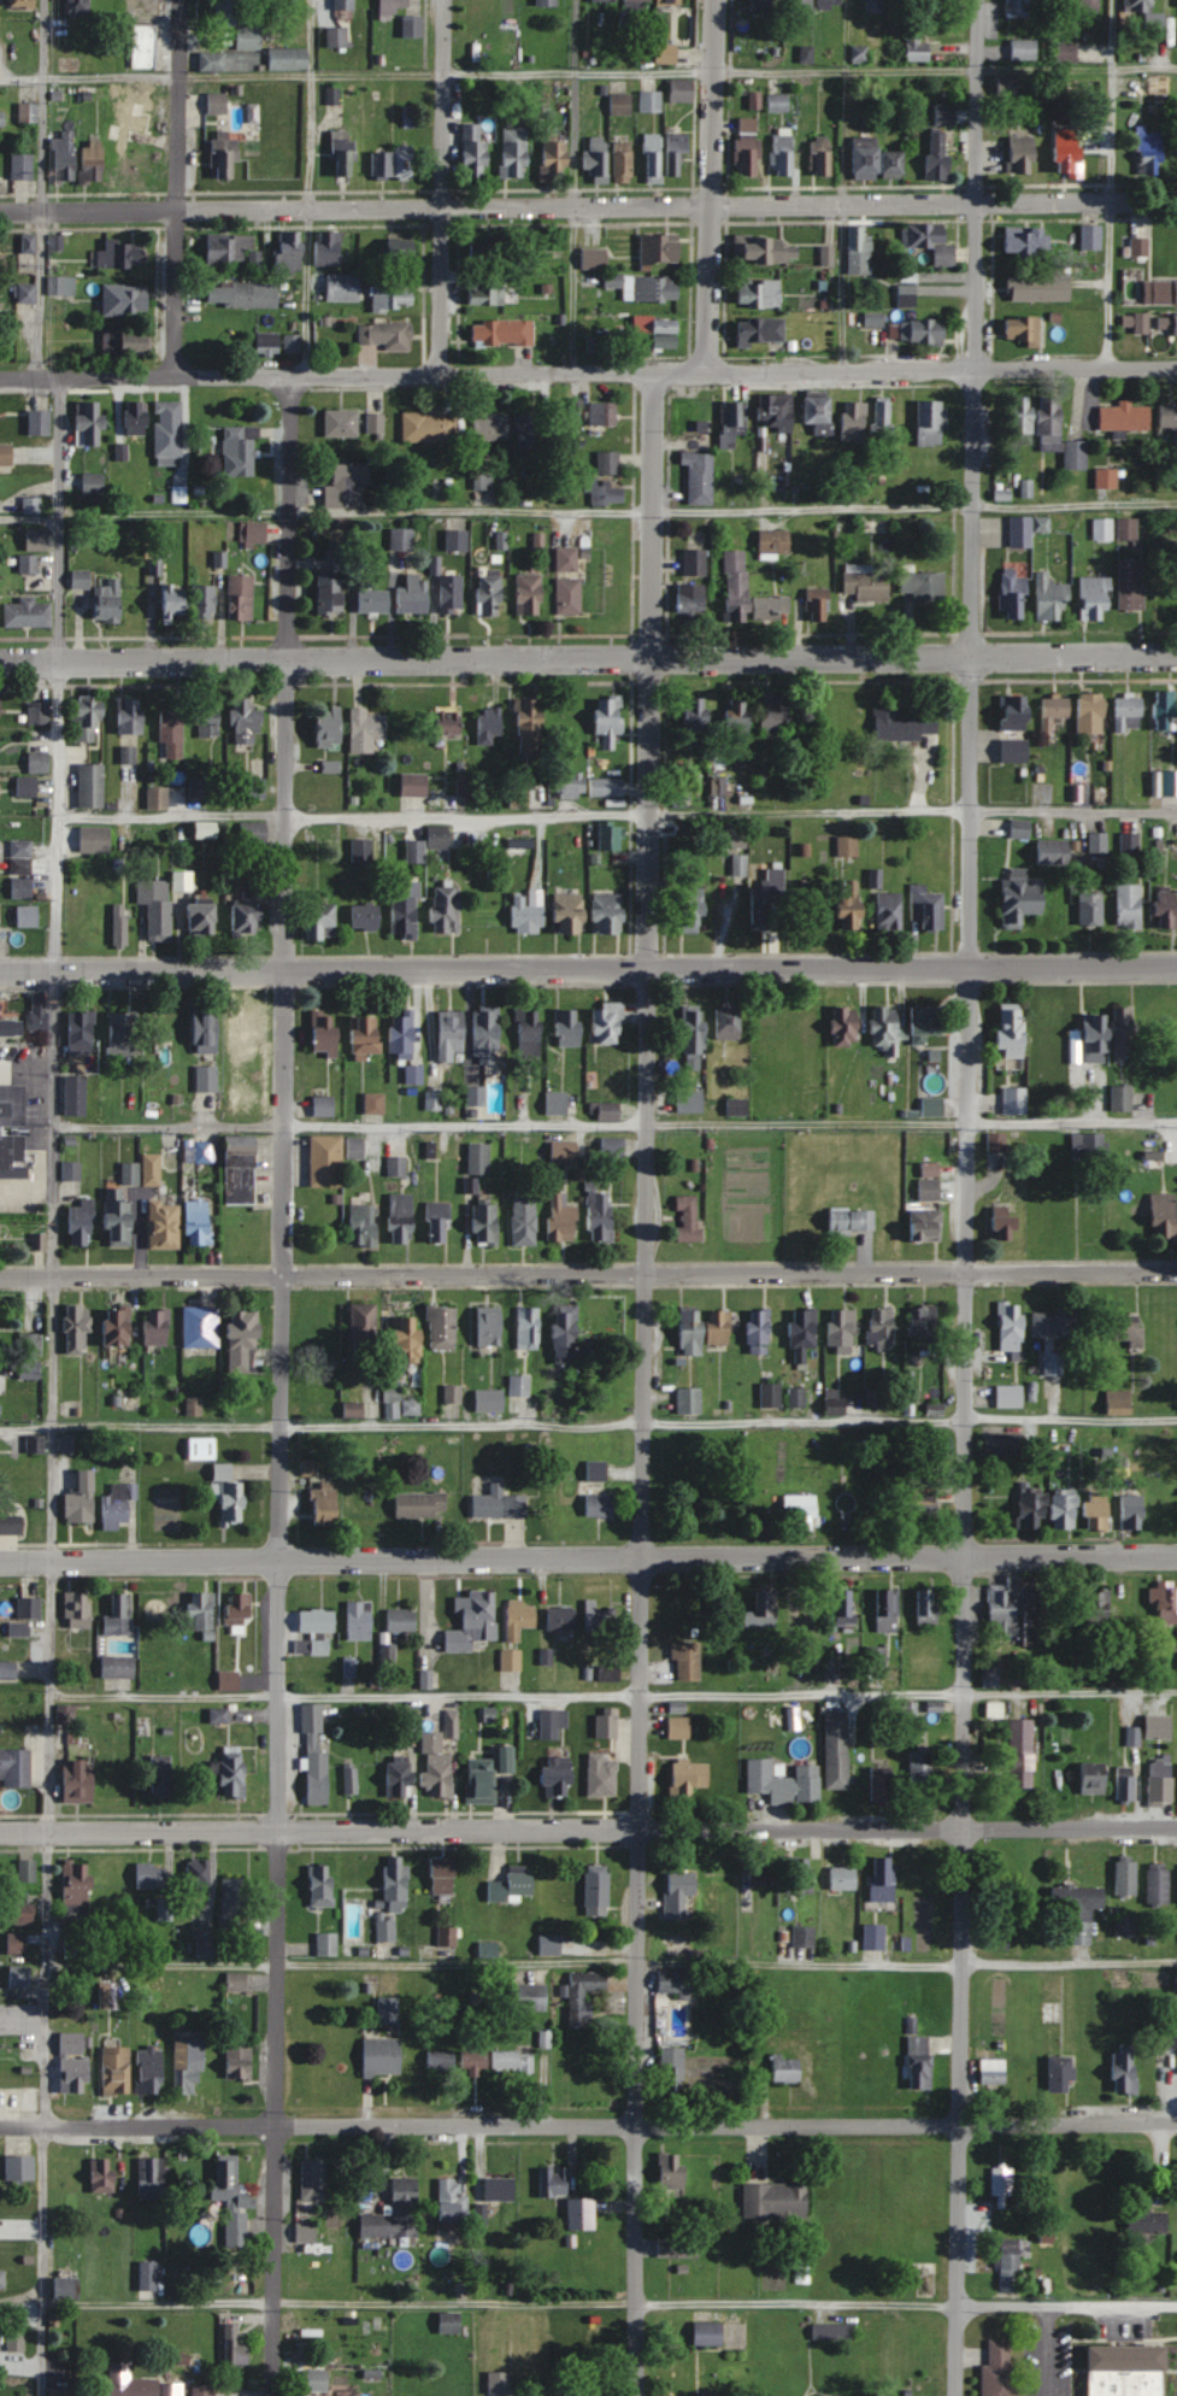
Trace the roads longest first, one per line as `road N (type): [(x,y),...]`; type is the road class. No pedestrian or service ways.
road 1 (residential): [(955,2395),(980,0)]
road 2 (residential): [(637,2395),(653,371)]
road 3 (residential): [(271,2395),(293,376)]
road 4 (residential): [(1176,368),(0,380)]
road 5 (residential): [(1176,201),(0,212)]
road 6 (residential): [(1176,655),(0,662)]
road 7 (residential): [(1176,966),(0,970)]
road 8 (residential): [(1176,1827),(0,1831)]
road 9 (residential): [(1176,1556),(0,1560)]
road 10 (residential): [(0,1274),(1176,1272)]
road 11 (residential): [(0,2125),(1176,2123)]
road 12 (residential): [(175,377),(180,0)]
road 13 (residential): [(442,374),(445,0)]
road 14 (residential): [(702,372),(715,0)]

